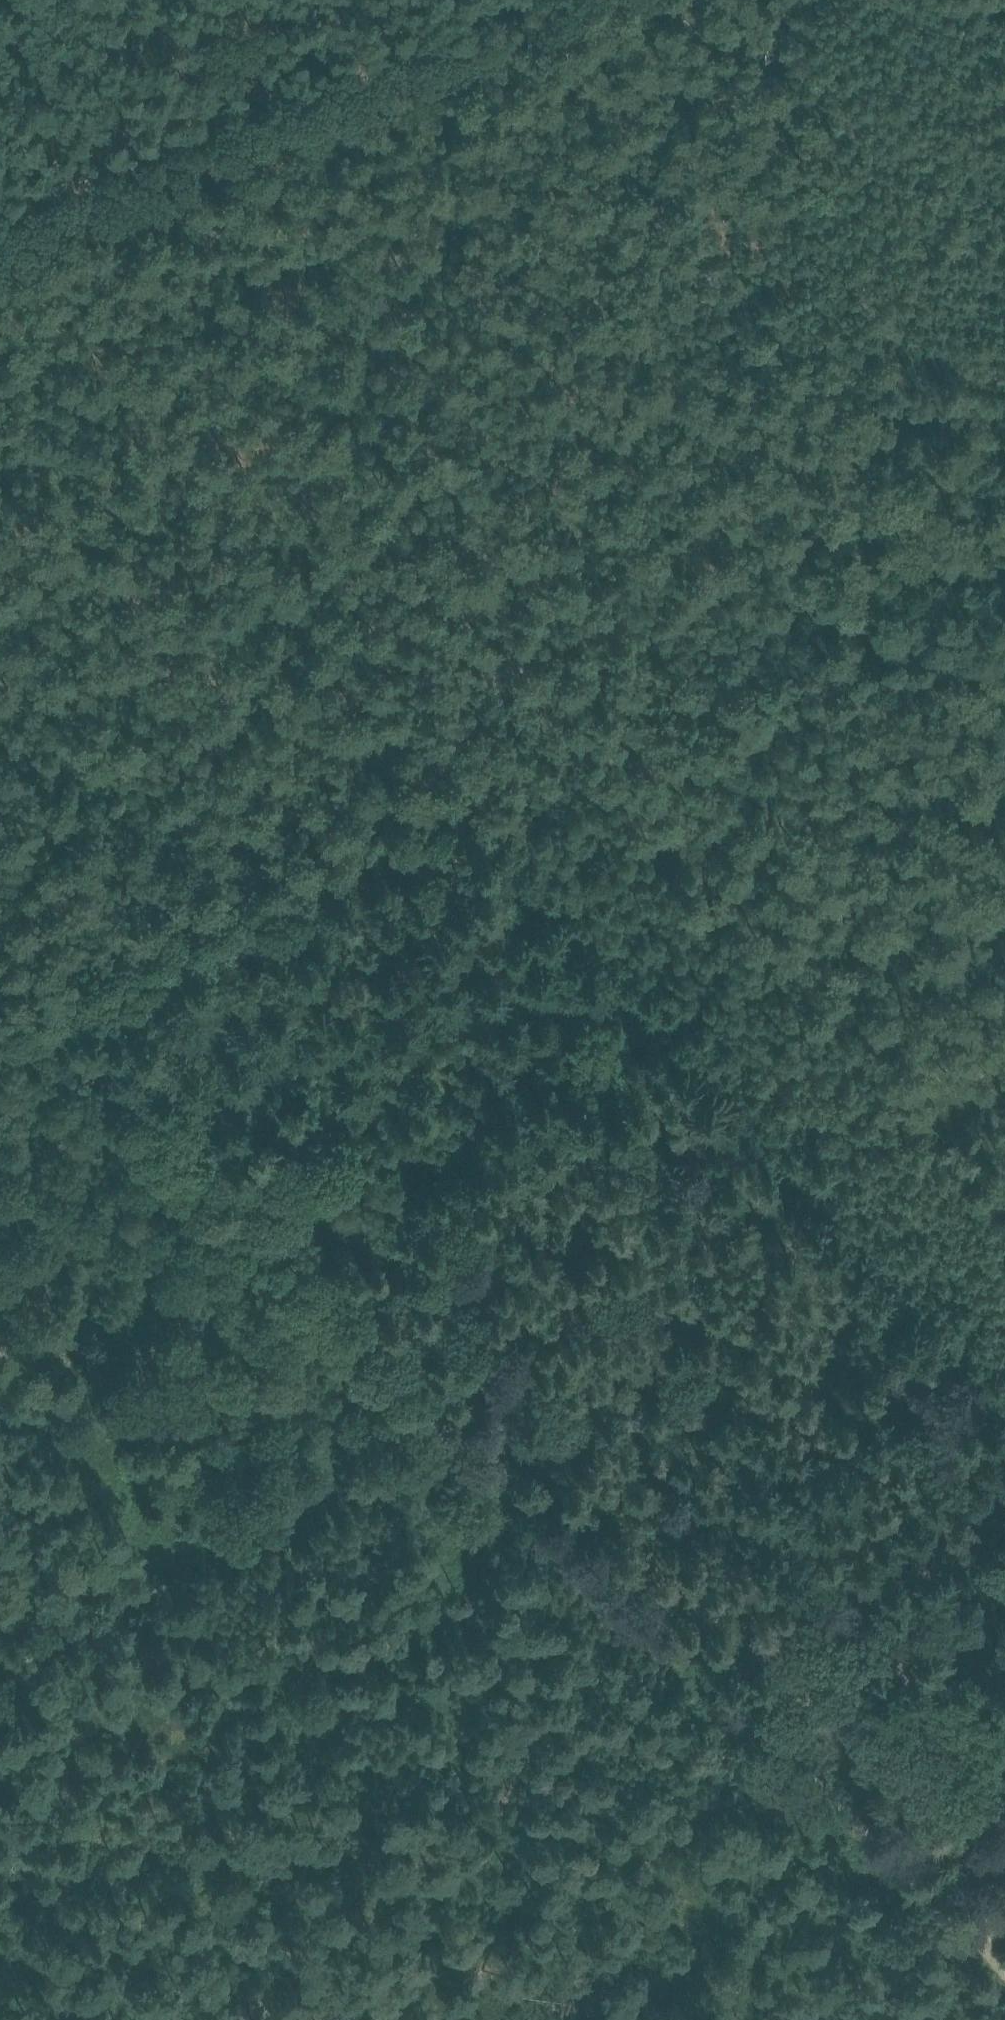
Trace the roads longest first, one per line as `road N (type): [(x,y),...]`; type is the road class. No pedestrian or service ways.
road 1 (track): [(0,231),(237,131),(605,1),(652,60),(698,160),(858,655),(852,696)]

